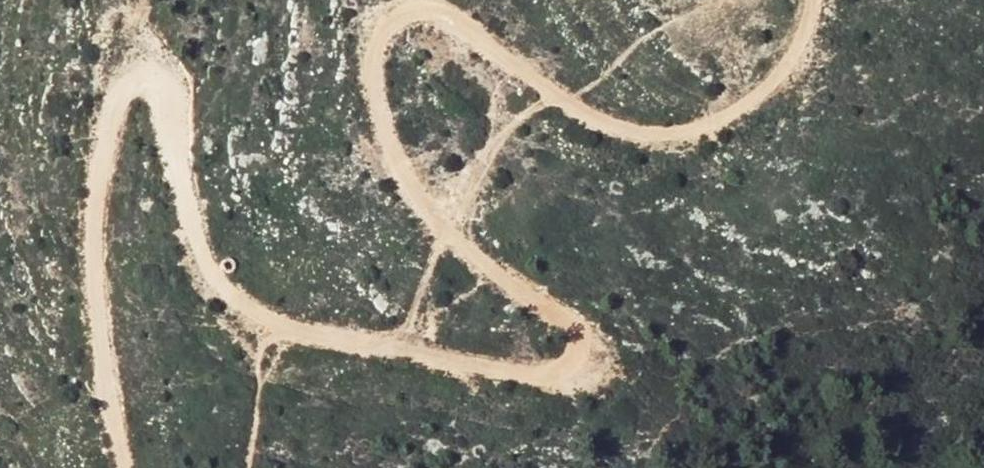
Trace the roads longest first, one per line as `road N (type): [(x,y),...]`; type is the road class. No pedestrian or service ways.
road 1 (track): [(372,0),(355,43),(362,82),(428,220),(484,274),(581,336),(592,373),(551,380),(472,347),(347,338),(309,319),(225,300),(198,267),(157,81),(128,69),(103,85),(82,233),(88,356),(118,467)]
road 2 (track): [(816,0),(773,88),(744,119),(705,134),(663,131),(585,98),(450,0)]

